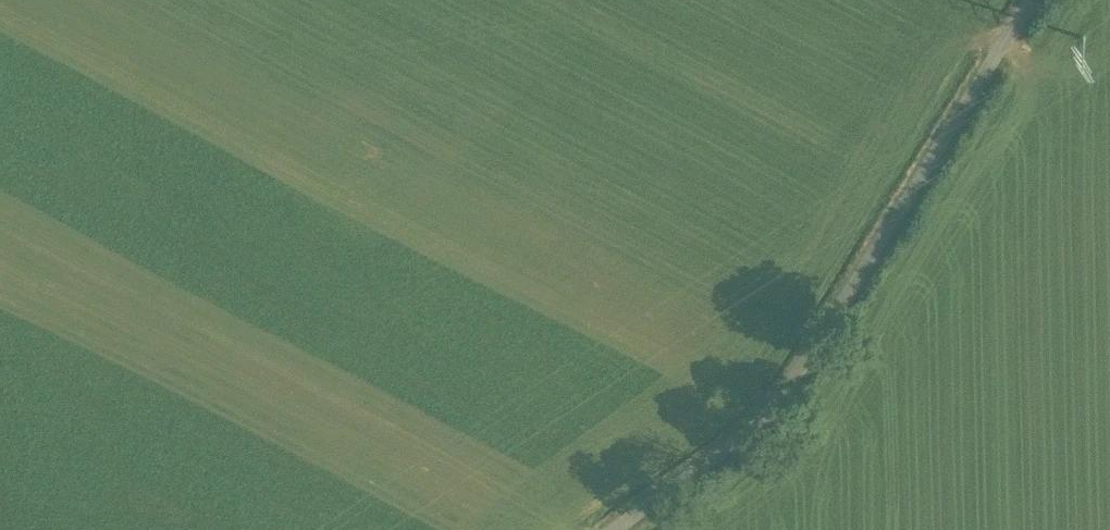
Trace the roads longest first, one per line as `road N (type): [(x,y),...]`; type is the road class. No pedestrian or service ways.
road 1 (unclassified): [(620,529),(760,433),(808,373),(1031,0)]

